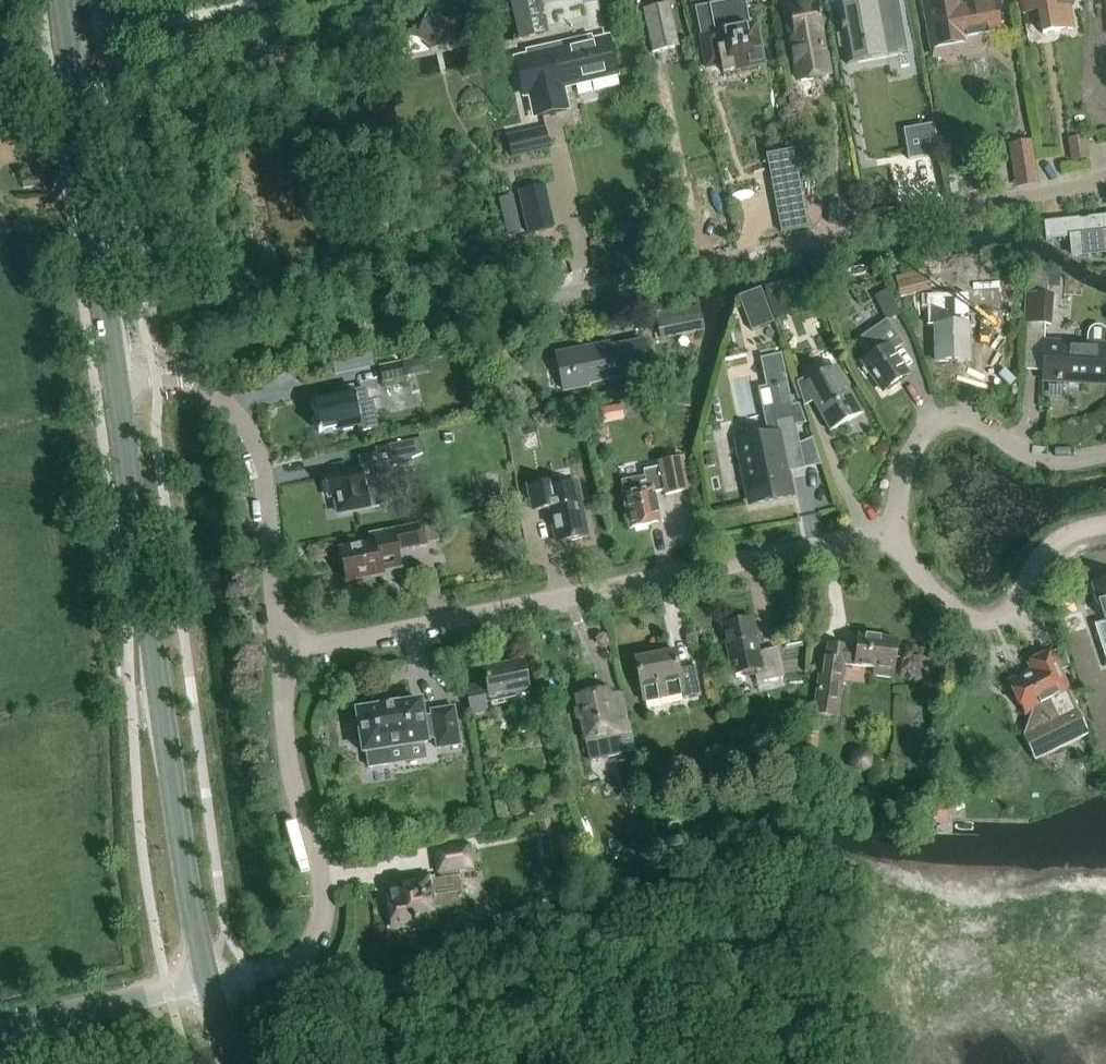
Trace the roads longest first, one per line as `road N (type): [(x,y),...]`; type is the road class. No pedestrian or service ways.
road 1 (unclassified): [(1105,179),(187,371)]
road 2 (unclassified): [(281,653),(896,532)]
road 3 (secondary): [(208,983),(120,383)]
road 4 (secondary): [(120,383),(66,0)]
road 5 (unclassified): [(248,973),(297,961),(324,917),(321,877),(287,753),(281,653)]
road 6 (unclassified): [(281,653),(254,441),(236,412),(187,371)]
road 7 (unclassified): [(896,532),(898,486),(914,445),(946,416),(978,421),(1045,462),(1105,451)]
road 8 (unclassified): [(896,532),(946,602),(967,616),(993,615),(1050,552),(1082,530),(1105,525)]
road 9 (unclassified): [(0,1030),(208,983)]

